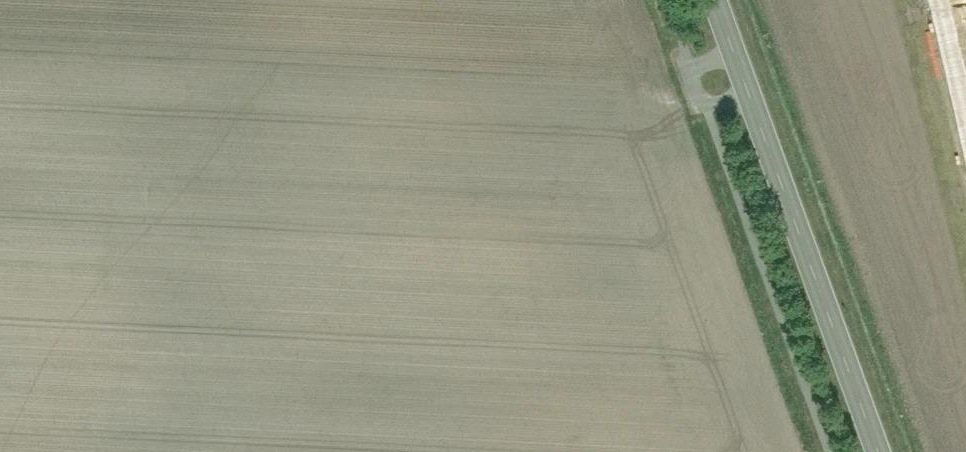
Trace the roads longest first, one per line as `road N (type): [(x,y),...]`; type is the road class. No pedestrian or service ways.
road 1 (tertiary): [(880,451),(717,0)]

